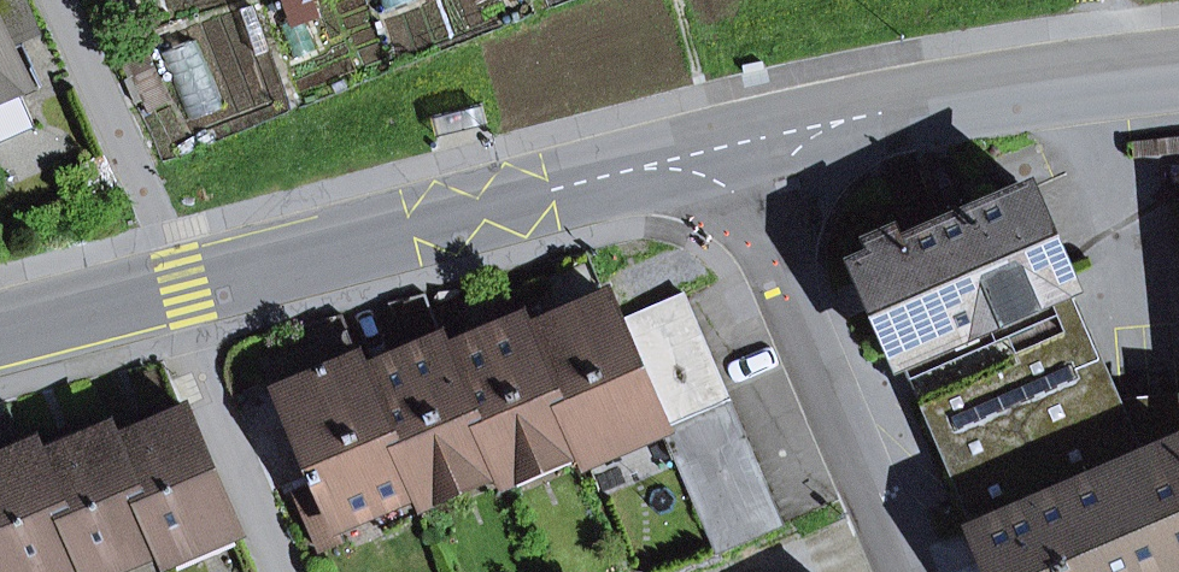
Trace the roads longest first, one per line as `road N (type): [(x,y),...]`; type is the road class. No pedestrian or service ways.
road 1 (tertiary): [(179,286),(726,146)]
road 2 (residential): [(726,146),(902,571)]
road 3 (tertiary): [(726,146),(1027,86),(1178,68)]
road 4 (residential): [(59,0),(157,217),(179,286)]
road 5 (residential): [(289,571),(201,361),(179,286)]
road 6 (tertiary): [(0,331),(179,286)]

